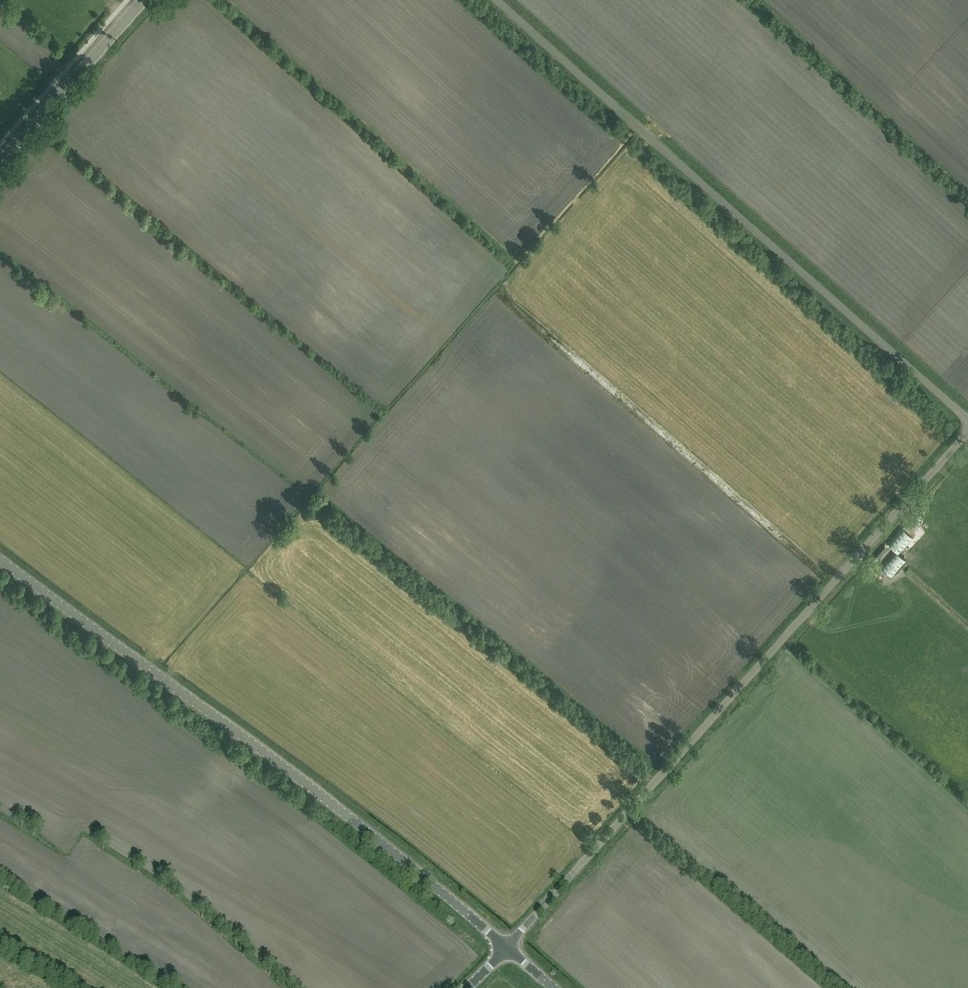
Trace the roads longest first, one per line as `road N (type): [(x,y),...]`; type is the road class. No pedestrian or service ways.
road 1 (unclassified): [(510,947),(967,431)]
road 2 (tertiary): [(510,947),(0,560)]
road 3 (unclassified): [(967,420),(499,0)]
road 4 (tertiary): [(0,164),(144,0)]

